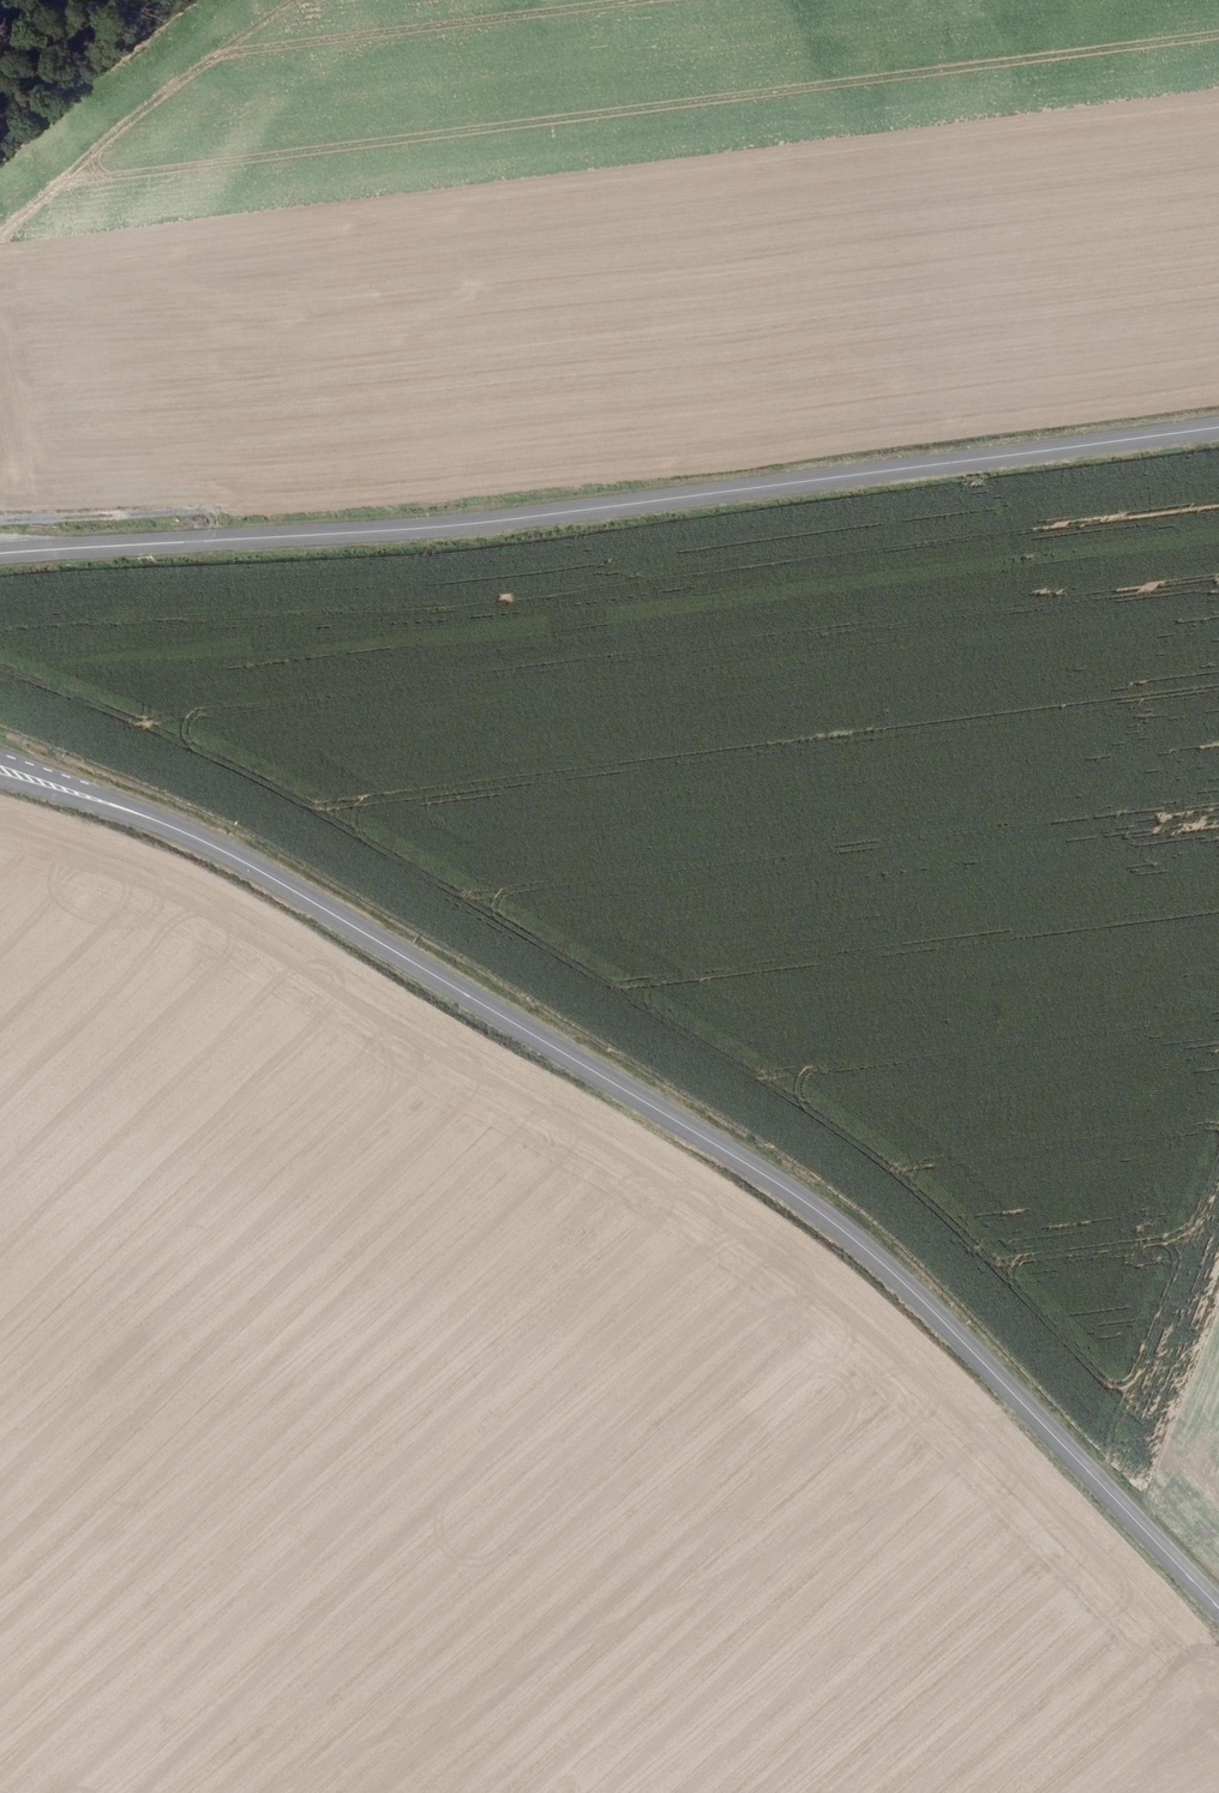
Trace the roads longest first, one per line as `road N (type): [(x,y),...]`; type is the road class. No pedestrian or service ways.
road 1 (secondary): [(117,806),(257,869),(828,1219),(919,1299),(1218,1608)]
road 2 (secondary): [(1218,429),(420,530),(0,546)]
road 3 (secondary): [(117,806),(0,760)]
road 4 (secondary): [(0,779),(117,806)]

